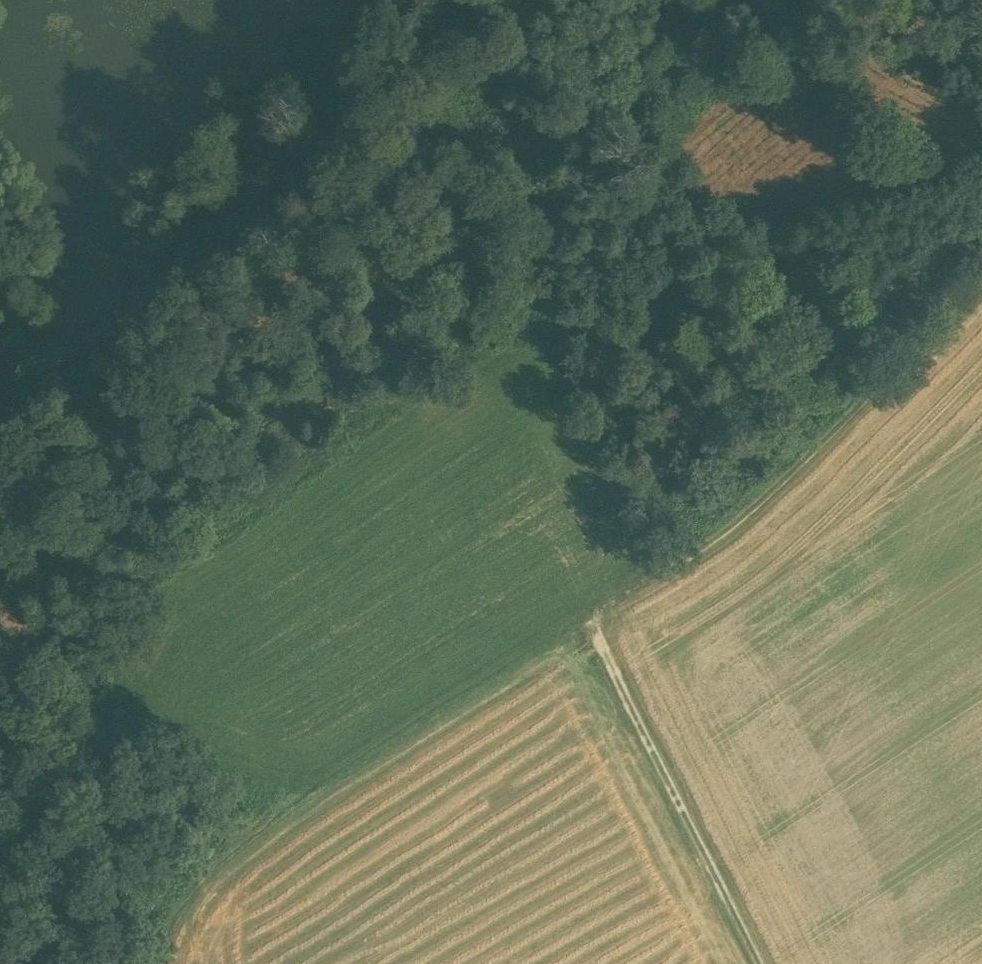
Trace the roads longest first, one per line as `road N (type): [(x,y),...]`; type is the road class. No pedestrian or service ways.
road 1 (track): [(602,611),(767,963)]
road 2 (track): [(602,611),(289,801)]
road 3 (track): [(854,403),(749,527),(602,611)]
road 4 (track): [(981,276),(906,346),(799,468)]
road 5 (track): [(148,963),(199,872),(289,801)]

